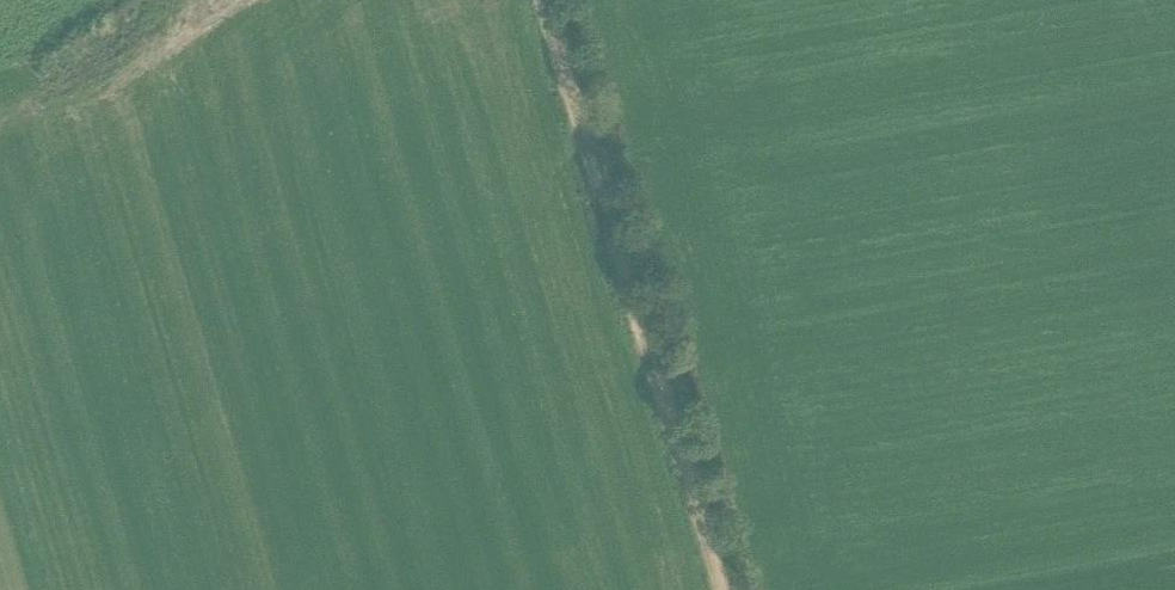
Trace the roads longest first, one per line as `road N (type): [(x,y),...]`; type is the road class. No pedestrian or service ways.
road 1 (track): [(545,0),(724,589)]

